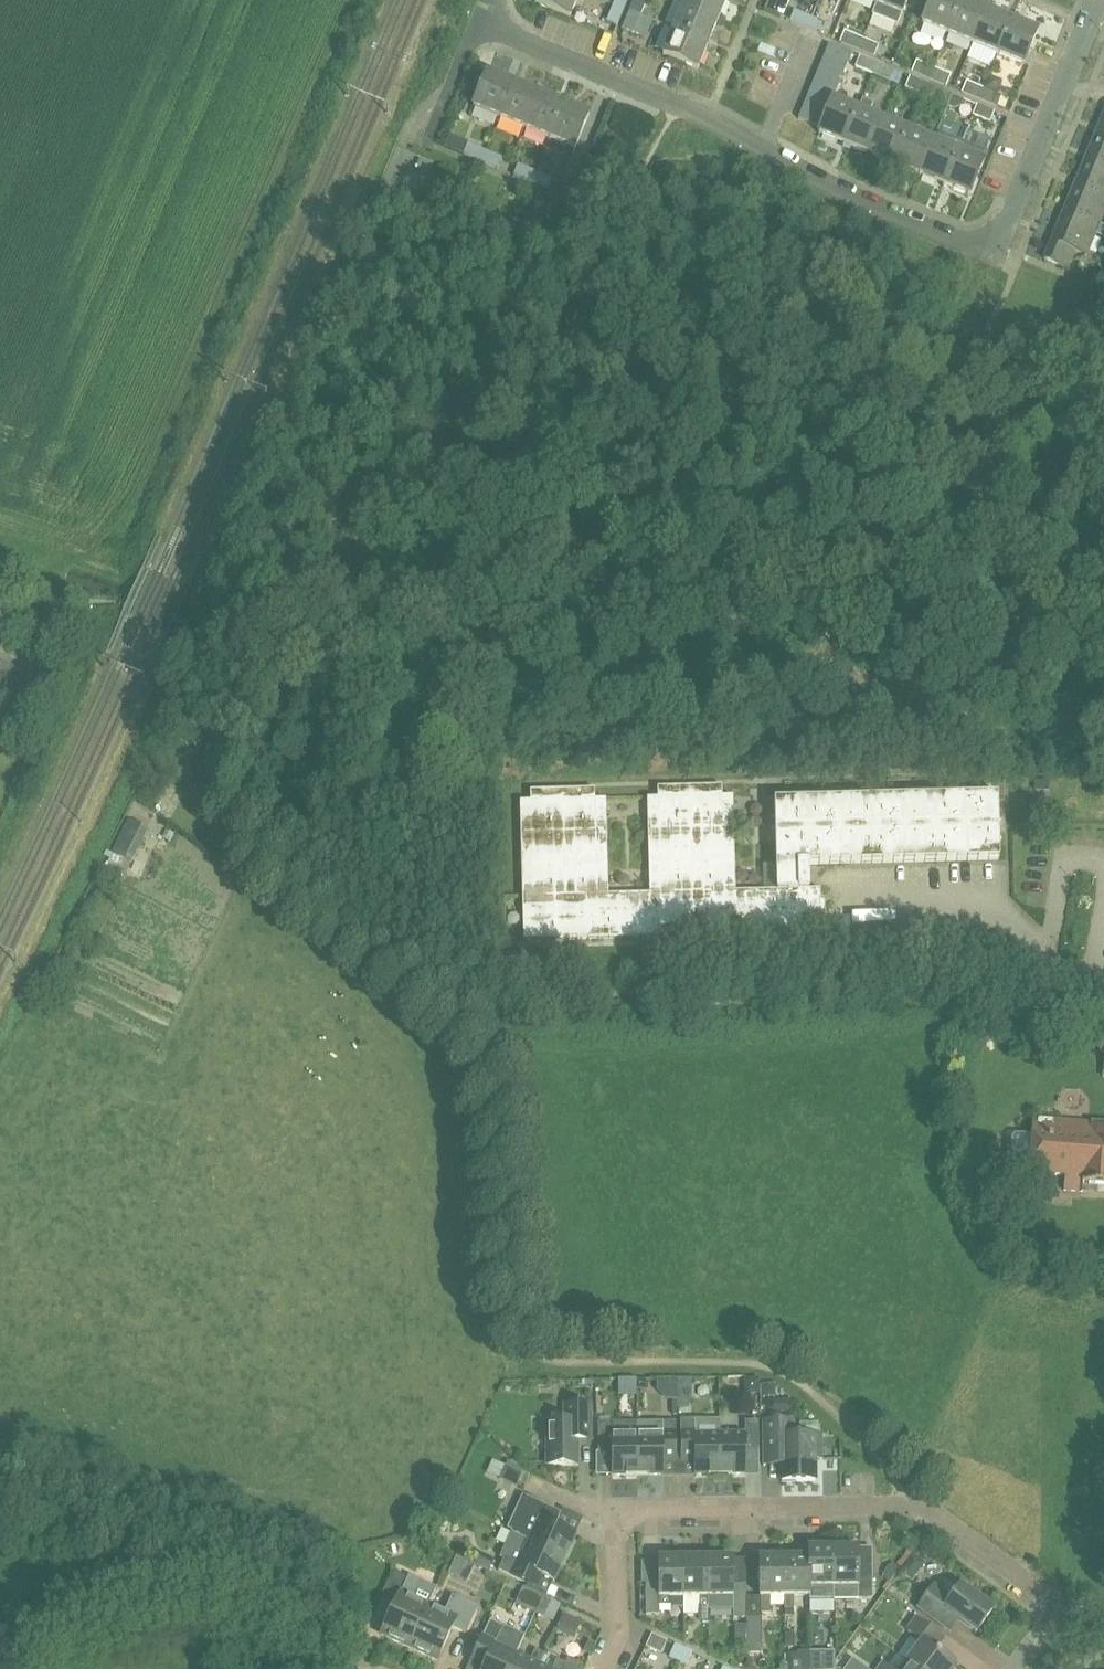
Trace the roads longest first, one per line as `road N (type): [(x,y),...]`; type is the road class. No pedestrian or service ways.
road 1 (residential): [(707,120),(846,195),(995,251),(1089,22)]
road 2 (residential): [(617,1511),(903,1508),(924,1513),(1065,1611)]
road 3 (residential): [(480,19),(707,120)]
road 4 (residential): [(603,1668),(619,1625),(617,1511)]
road 5 (residential): [(425,150),(480,19)]
road 6 (residential): [(707,120),(758,0)]

